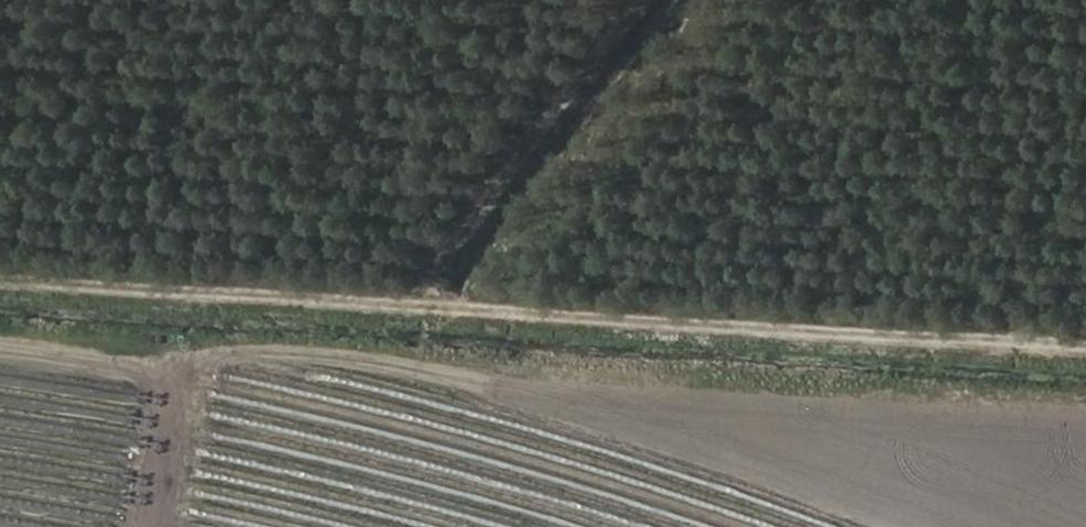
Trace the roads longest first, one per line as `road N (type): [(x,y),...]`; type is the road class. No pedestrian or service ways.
road 1 (track): [(1085,339),(0,276)]
road 2 (track): [(687,0),(459,305)]

